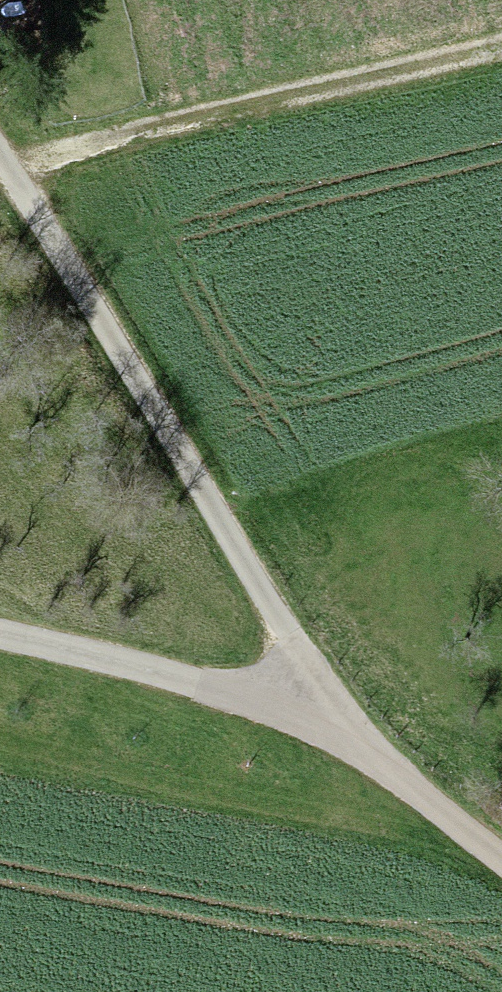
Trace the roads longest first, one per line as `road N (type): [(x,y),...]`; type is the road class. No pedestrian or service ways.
road 1 (unclassified): [(501,860),(313,706),(283,627),(0,165)]
road 2 (track): [(13,187),(198,116),(501,47)]
road 3 (track): [(0,636),(313,706)]

